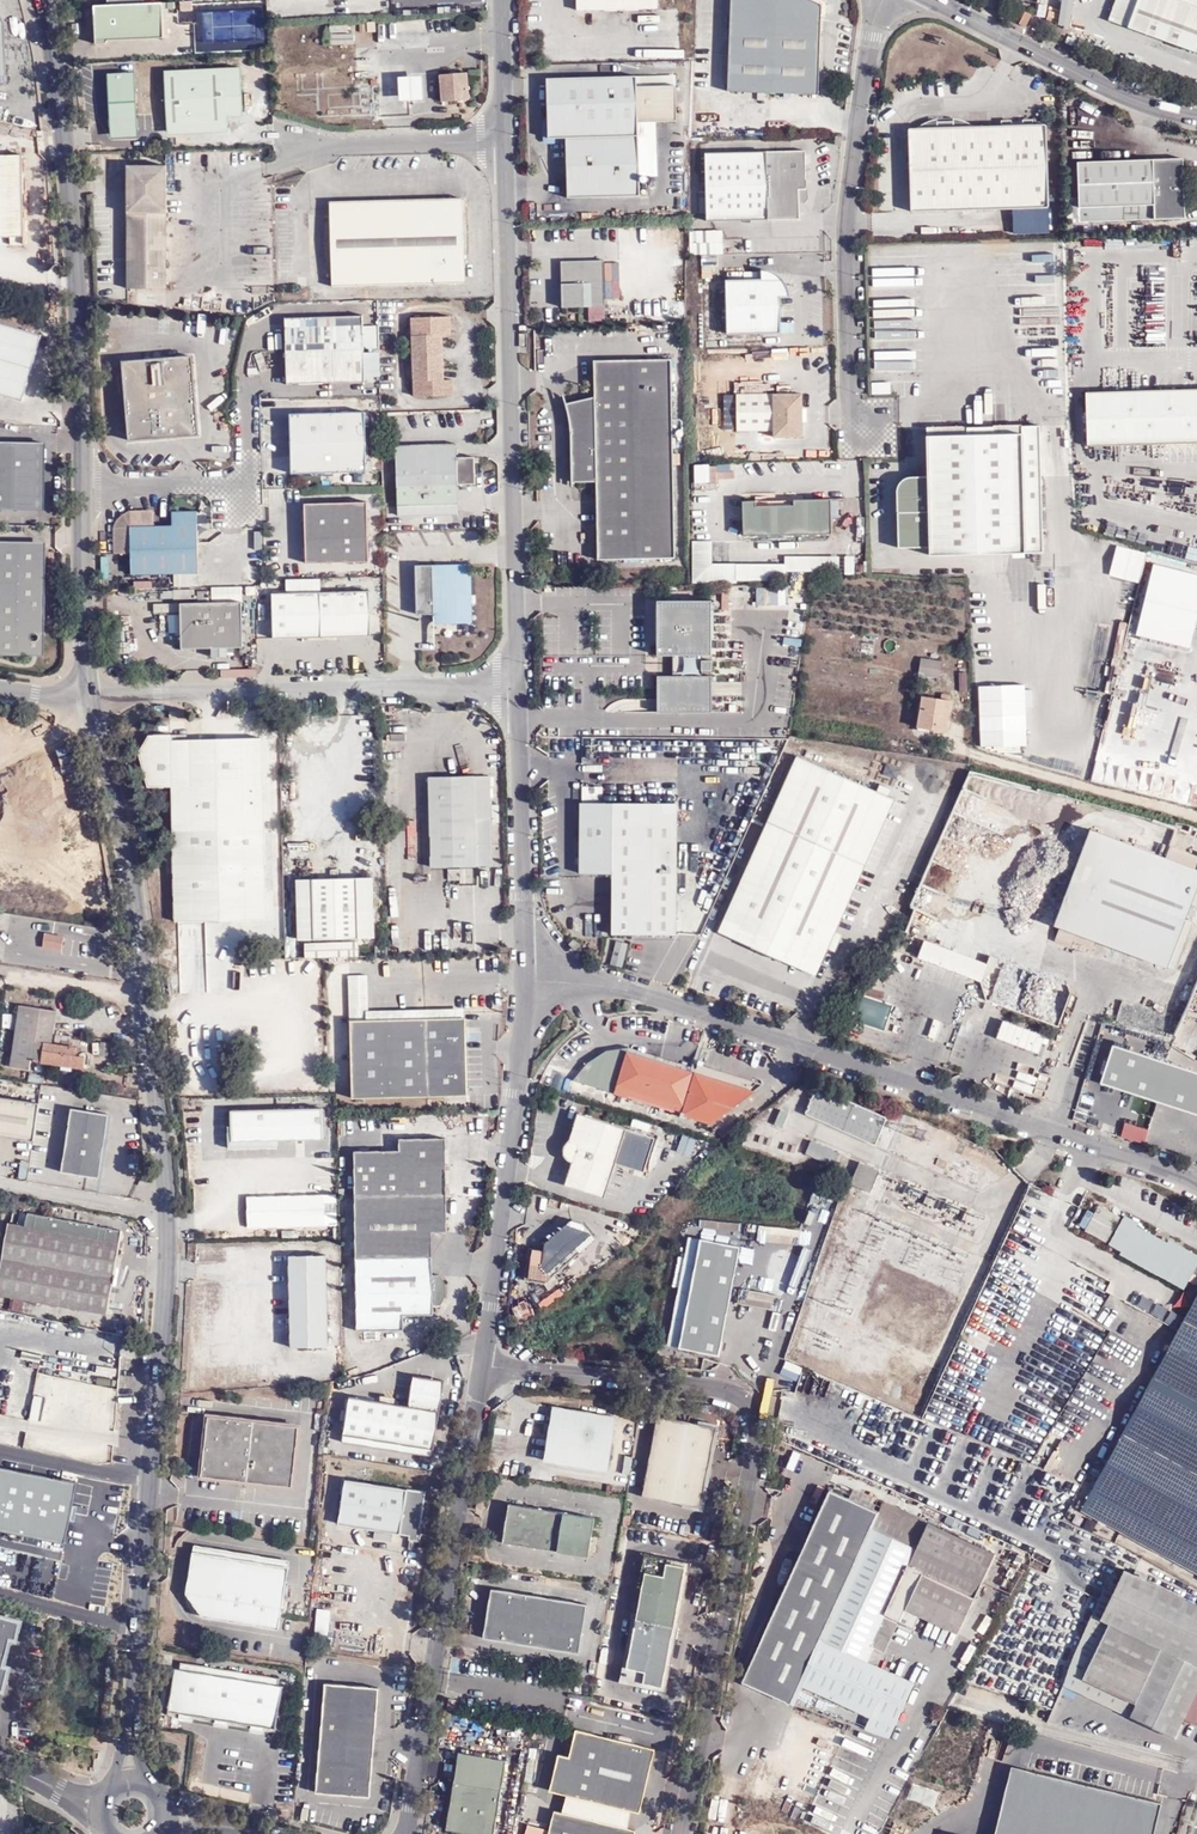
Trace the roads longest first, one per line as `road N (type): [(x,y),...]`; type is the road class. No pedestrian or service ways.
road 1 (tertiary): [(129,1741),(167,1245),(165,1151),(130,867),(91,694)]
road 2 (unclassified): [(1196,1186),(527,961)]
road 3 (unclassified): [(484,1368),(720,1392),(748,1407),(761,1436),(681,1833)]
road 4 (unclassified): [(503,145),(519,690)]
road 5 (tertiary): [(83,494),(75,259),(46,16)]
road 6 (unclassified): [(484,1368),(406,1833)]
road 7 (unclassified): [(519,690),(91,694)]
road 8 (unclassified): [(527,961),(523,1069),(484,1368)]
road 9 (unclassified): [(886,0),(870,38),(846,233),(852,395)]
road 10 (track): [(1196,819),(959,753),(961,709)]
road 11 (tertiary): [(934,0),(1112,91),(1196,118)]
road 12 (unclassified): [(519,690),(527,961)]
road 13 (unclassified): [(248,392),(250,487),(83,494)]
road 14 (unclassified): [(503,145),(297,149)]
road 15 (tertiary): [(91,694),(83,494)]
road 16 (unclassified): [(501,0),(503,145)]

